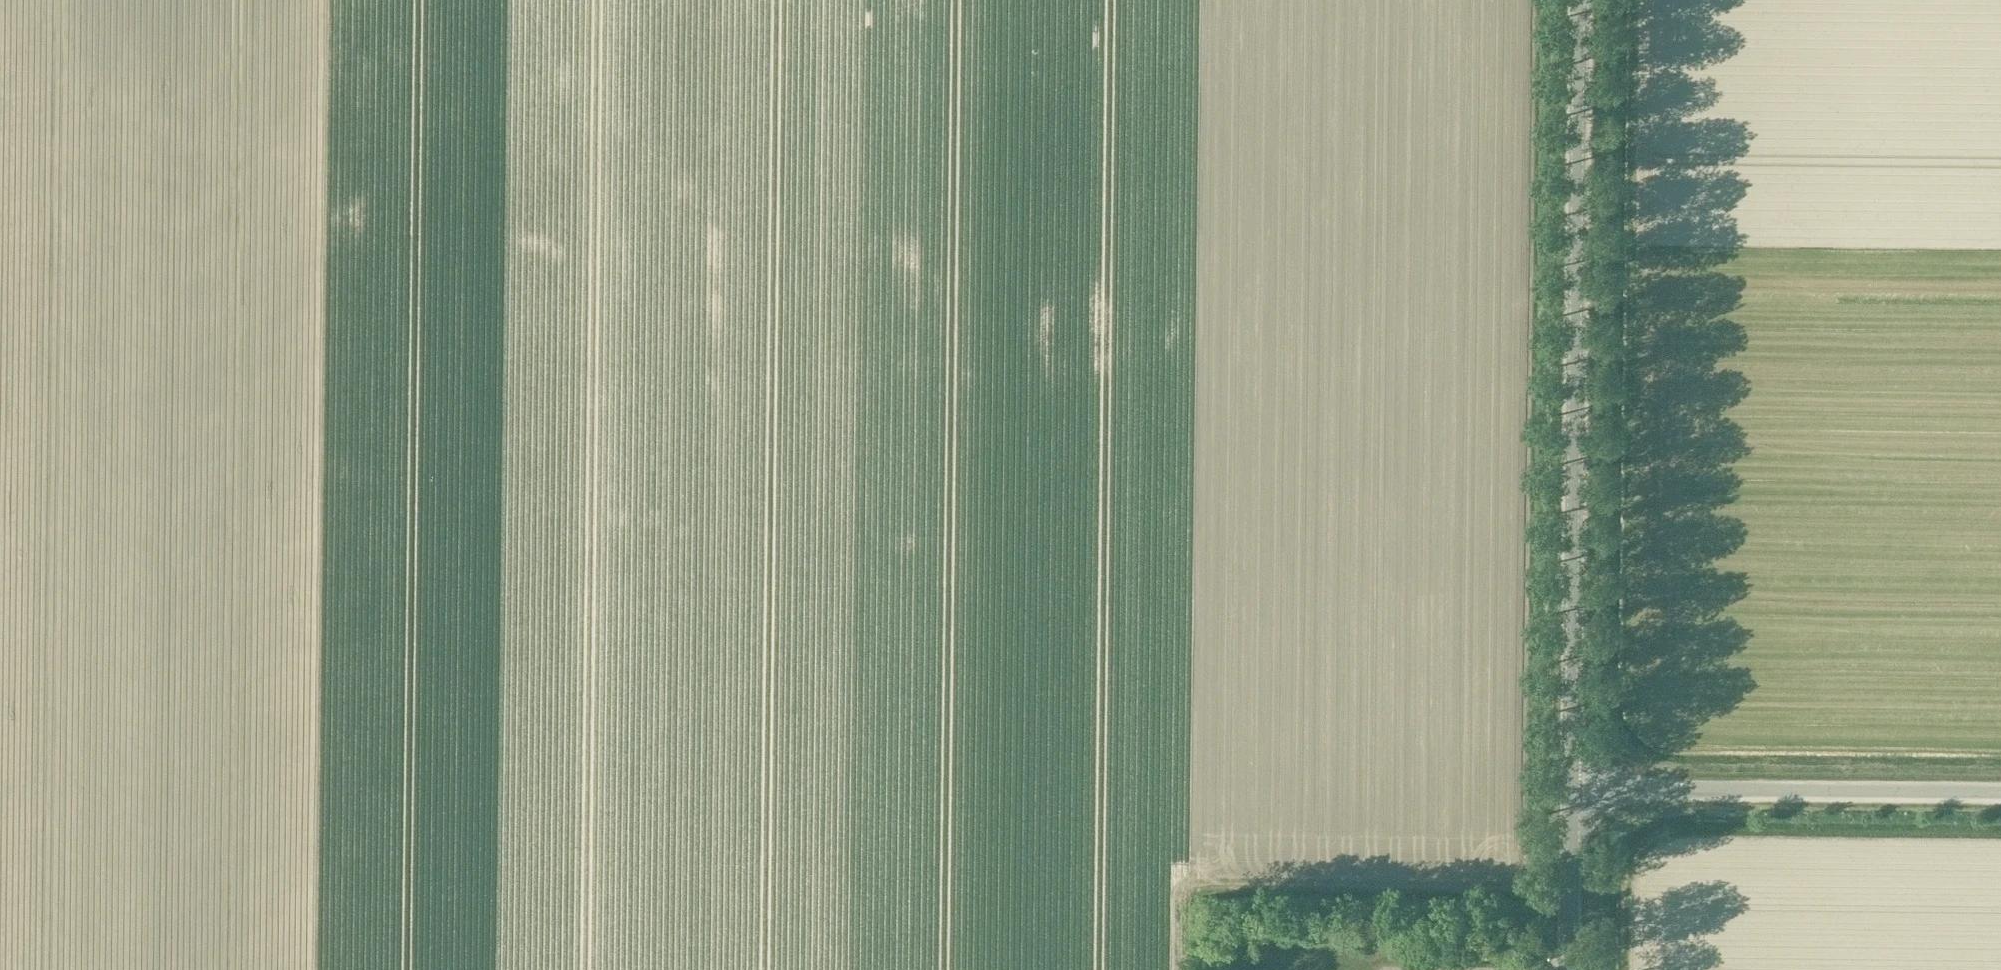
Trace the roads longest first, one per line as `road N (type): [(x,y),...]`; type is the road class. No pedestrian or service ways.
road 1 (unclassified): [(1570,790),(1579,0)]
road 2 (unclassified): [(2000,793),(1570,790)]
road 3 (unclassified): [(1568,969),(1570,790)]

